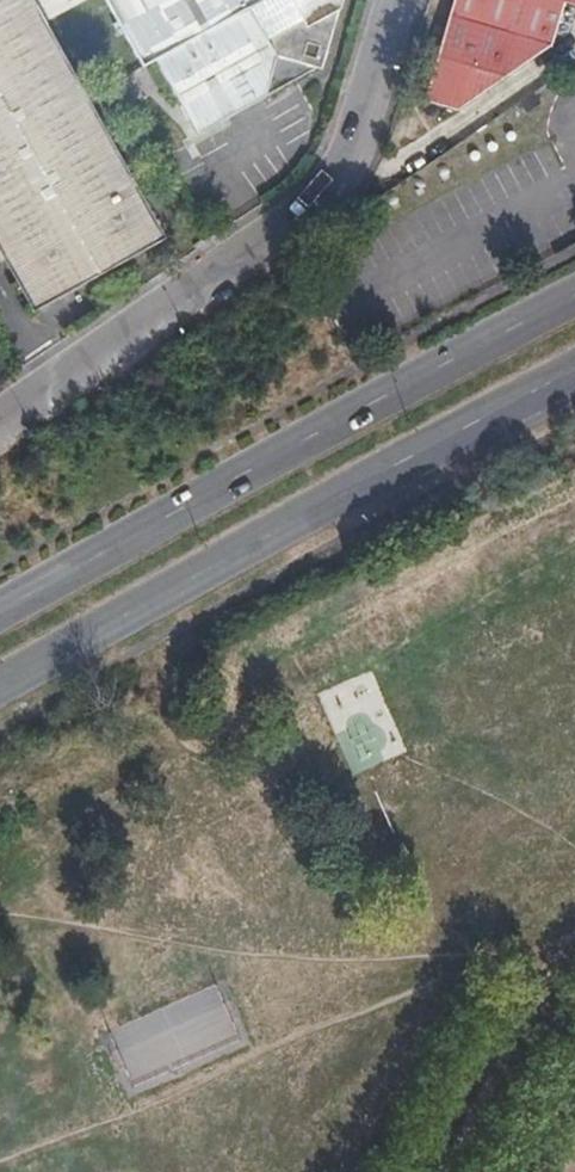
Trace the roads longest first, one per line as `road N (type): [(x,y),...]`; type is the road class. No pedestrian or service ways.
road 1 (secondary): [(0,687),(574,371)]
road 2 (secondary): [(574,297),(0,610)]

